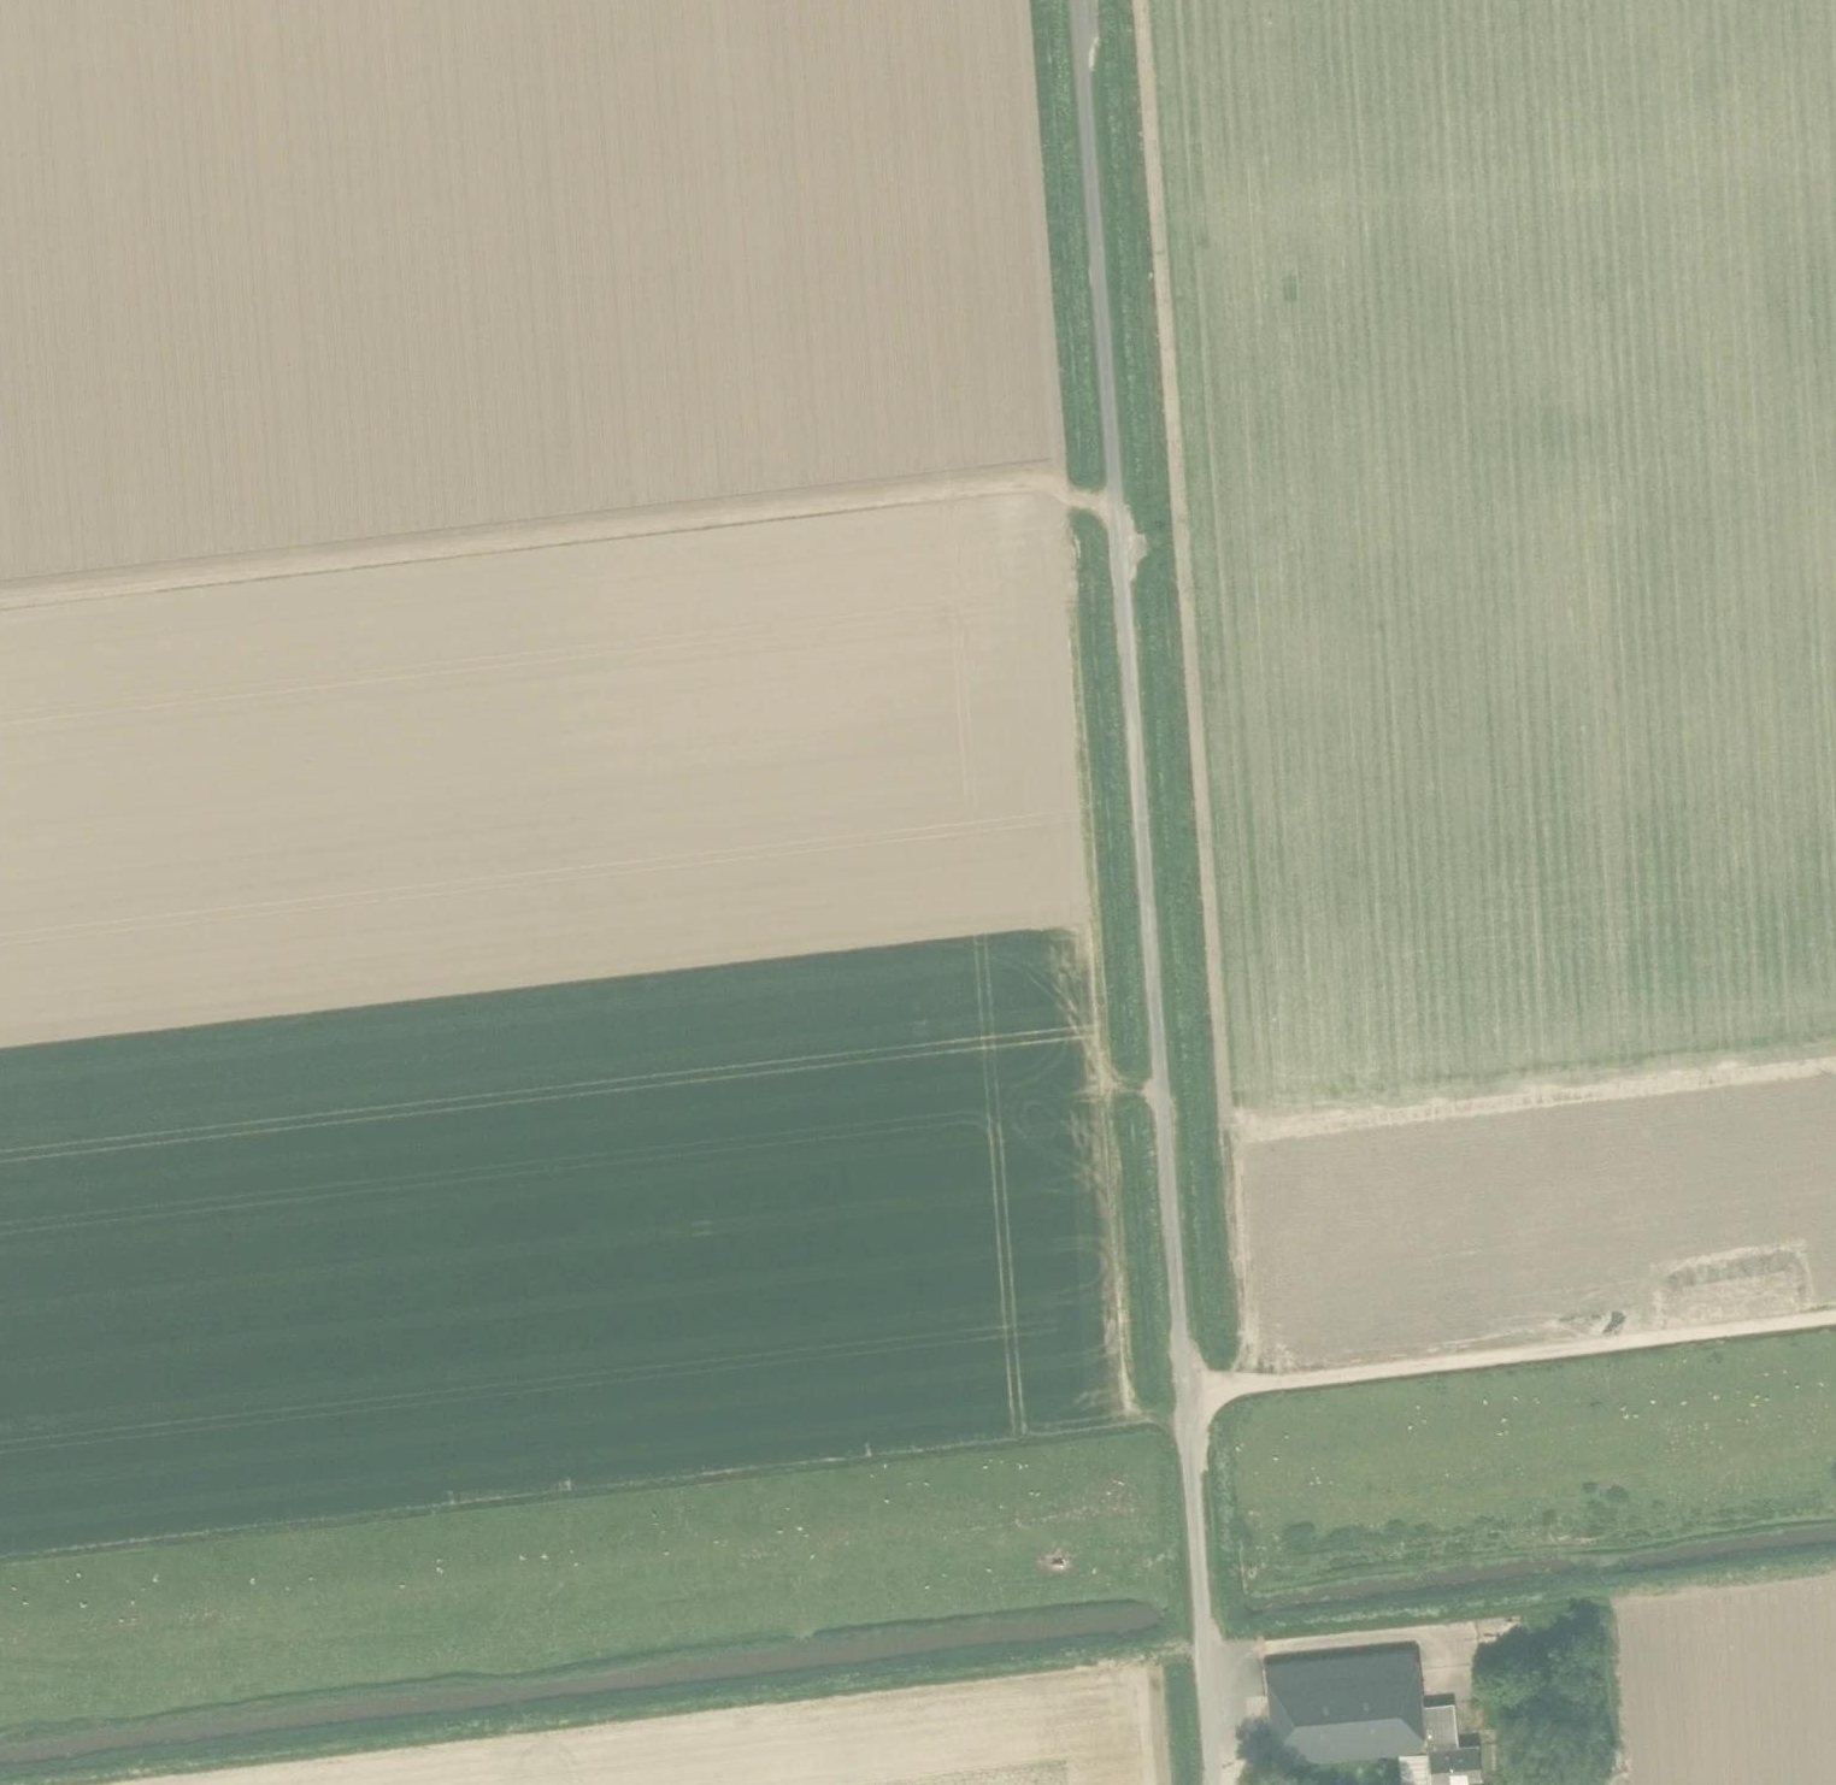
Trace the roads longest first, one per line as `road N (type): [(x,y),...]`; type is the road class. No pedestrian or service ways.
road 1 (unclassified): [(1215,1784),(1079,0)]

